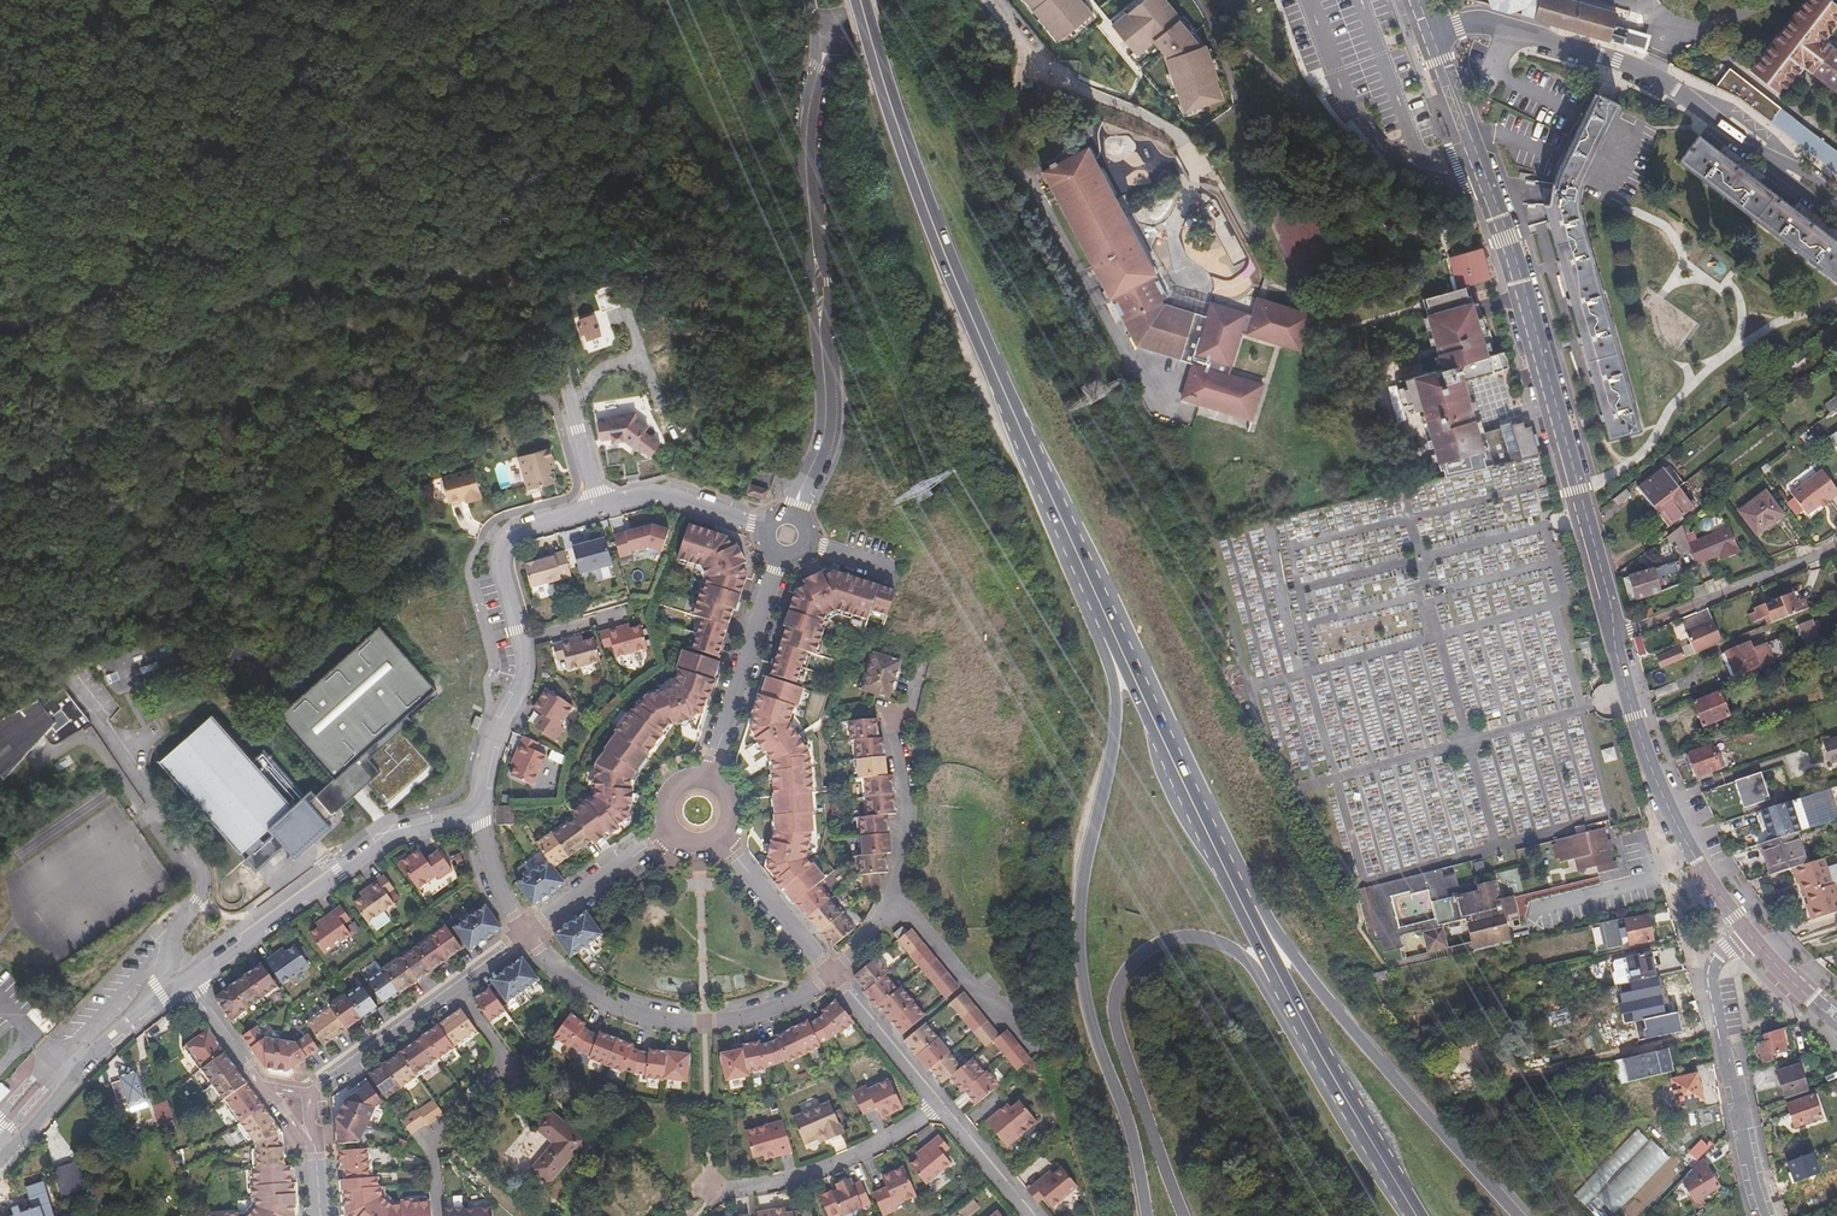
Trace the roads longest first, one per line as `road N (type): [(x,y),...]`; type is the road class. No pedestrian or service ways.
road 1 (unclassified): [(595,504),(552,336),(521,298),(431,277),(112,239),(0,213)]
road 2 (primary): [(1101,606),(950,271),(860,0)]
road 3 (tertiary): [(1432,37),(1521,276),(1606,587),(1612,640)]
road 4 (primary): [(1101,606),(1095,630),(1111,672),(1113,718),(1080,872),(1076,969),(1084,1019),(1126,1126),(1144,1215)]
road 5 (residential): [(820,62),(806,147),(824,408),(821,450),(795,516)]
road 6 (residential): [(1432,37),(1472,23),(1507,27),(1653,74),(1836,204)]
road 7 (primary): [(1186,1215),(1115,1029),(1114,997),(1125,971),(1163,940),(1188,935),(1235,950),(1261,980),(1284,989)]
road 8 (primary): [(1517,1215),(1330,1004),(1263,911),(1237,897)]
road 9 (residential): [(595,504),(513,529),(500,541),(499,572),(527,653),(525,677),(489,744),(479,813)]
road 10 (residential): [(186,987),(169,965),(201,884),(68,682)]
road 11 (residential): [(479,813),(396,834),(186,987)]
road 12 (residential): [(830,975),(737,1019),(672,1022),(600,1002),(521,937)]
road 13 (tertiary): [(1612,640),(1659,787),(1749,933)]
road 14 (primary): [(1237,897),(1101,606)]
road 15 (unclassified): [(1766,1215),(1713,974),(1719,958),(1749,933)]
road 16 (residential): [(438,1215),(430,1143),(504,1060),(452,989)]
road 17 (primary): [(1419,1215),(1284,989)]
road 18 (residential): [(186,987),(86,1063),(0,1162)]
road 19 (residential): [(713,1189),(769,1185),(834,1167),(939,1106)]
road 20 (residential): [(1612,640),(1836,547)]
road 21 (residential): [(781,555),(708,779)]
road 22 (residential): [(1029,1048),(890,895)]
road 23 (residential): [(890,895),(908,803),(884,711)]
road 24 (residential): [(521,937),(667,832)]
road 25 (residential): [(769,527),(667,497),(595,504)]
road 26 (residential): [(720,838),(830,975)]
road 27 (residential): [(310,1092),(452,989)]
road 28 (residential): [(830,975),(939,1106)]
road 29 (residential): [(939,1106),(1034,1215)]
road 30 (residential): [(479,813),(496,894),(521,937)]
road 31 (residential): [(186,987),(260,1089)]
road 32 (tertiary): [(1749,933),(1836,1022)]

